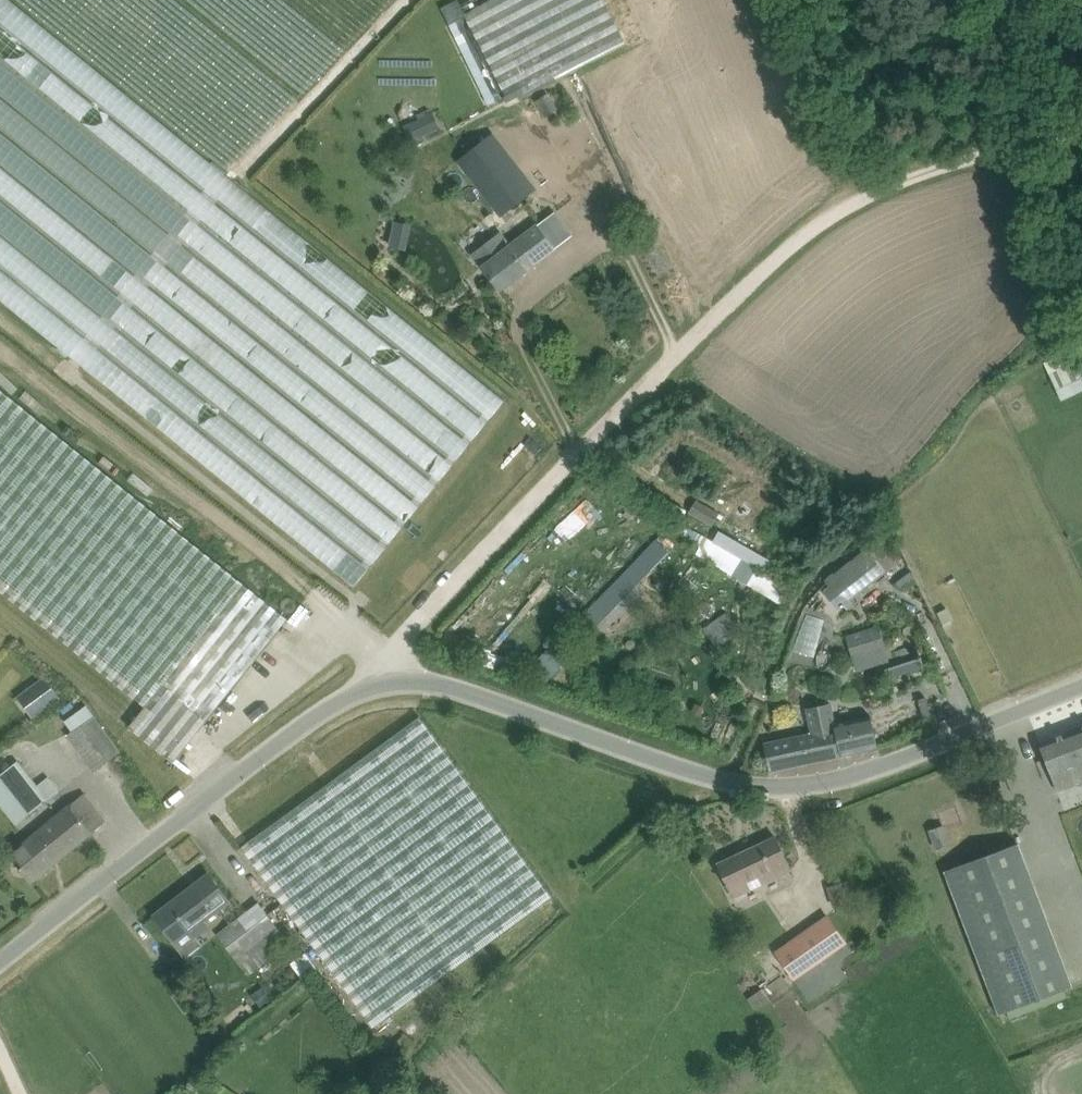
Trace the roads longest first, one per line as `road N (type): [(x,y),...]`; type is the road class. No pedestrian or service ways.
road 1 (tertiary): [(0,962),(326,707),(402,672),(714,777),(790,784),(850,775),(1081,686)]
road 2 (track): [(402,672),(397,649),(638,390),(794,239),(852,194),(1081,130)]
road 3 (track): [(338,597),(0,338)]
road 4 (track): [(852,194),(772,0)]

